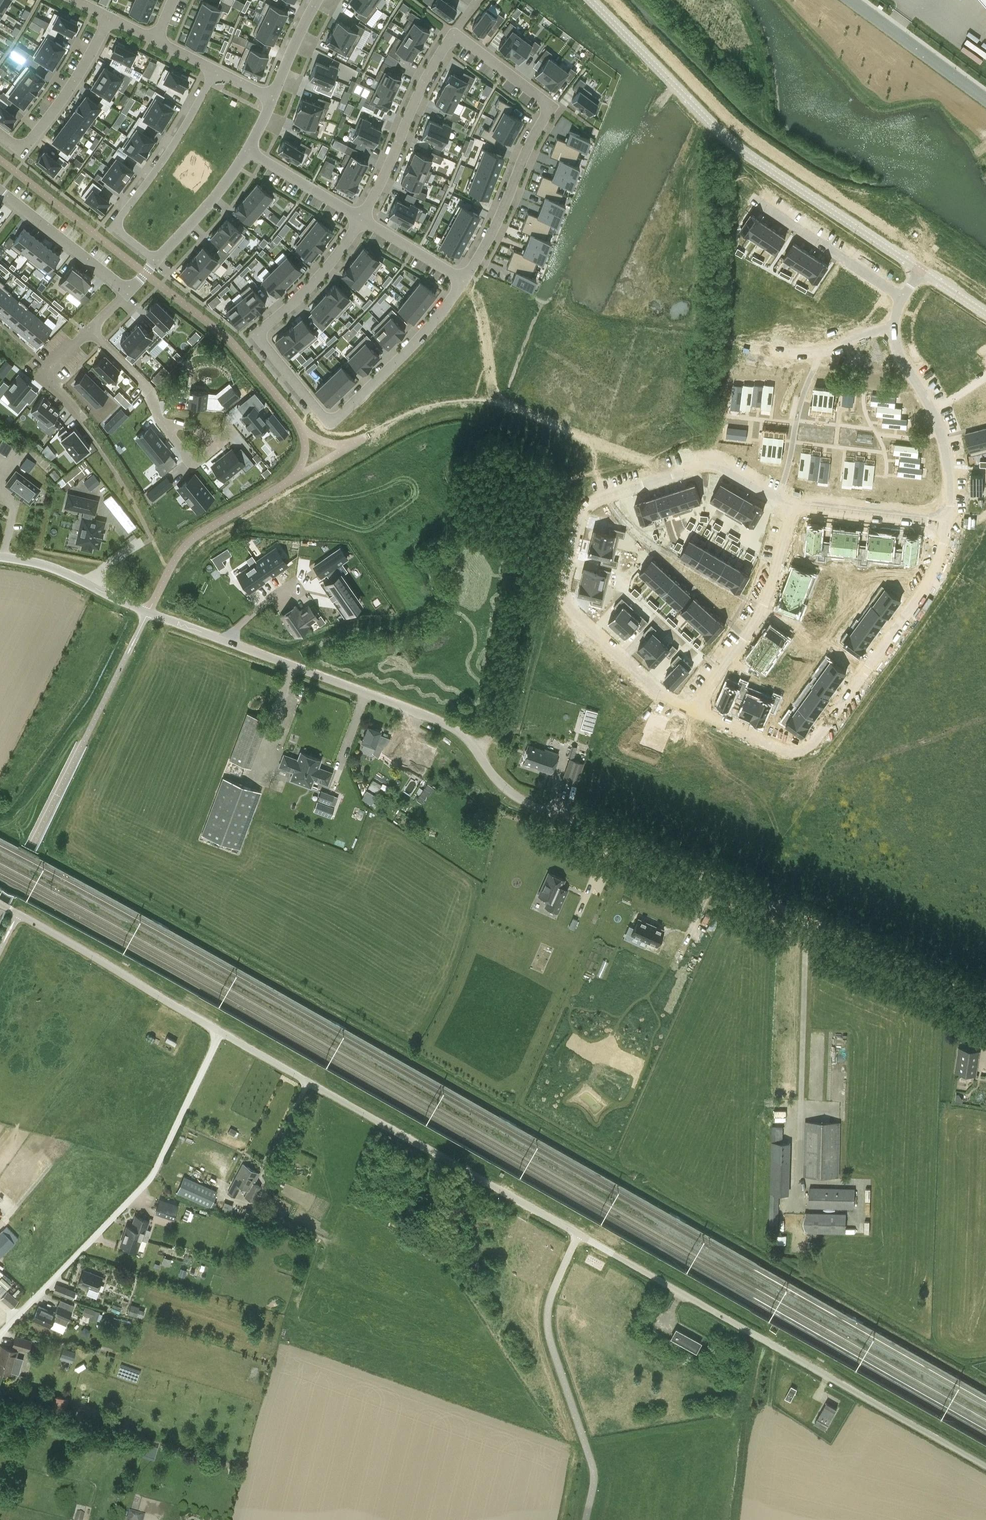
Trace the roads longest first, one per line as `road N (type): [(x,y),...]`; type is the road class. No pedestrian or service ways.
road 1 (unclassified): [(985,1467),(19,914)]
road 2 (unclassified): [(985,1000),(519,797),(474,741),(446,723),(225,640)]
road 3 (residential): [(462,280),(548,106),(456,34),(408,110),(362,217)]
road 4 (residential): [(797,508),(704,462),(600,497),(581,517),(564,575),(566,602),(666,699),(691,710)]
road 5 (residential): [(362,217),(306,293),(256,334),(323,416),(338,415),(462,280)]
road 6 (tertiary): [(591,0),(737,147),(927,274)]
road 7 (residential): [(691,710),(785,751),(809,748),(924,593),(954,522)]
road 8 (track): [(0,1335),(154,1173),(222,1033)]
road 9 (residential): [(156,261),(113,225),(215,68)]
road 10 (unclassified): [(225,640),(56,569),(0,555)]
road 11 (residential): [(797,508),(758,614),(691,710)]
road 12 (residential): [(152,537),(94,435),(44,375)]
road 13 (residential): [(753,196),(908,302)]
road 14 (residential): [(0,134),(22,151),(79,75),(108,18)]
road 15 (unclassified): [(985,99),(853,0)]
road 16 (residential): [(128,292),(0,191)]
road 17 (residential): [(954,522),(797,508)]
road 18 (residential): [(754,353),(805,355),(903,332)]
road 19 (residential): [(248,152),(156,261)]
road 20 (residential): [(248,152),(362,217)]
road 21 (unclassified): [(89,330),(144,385),(169,427)]
road 22 (track): [(763,117),(755,41),(737,0)]

